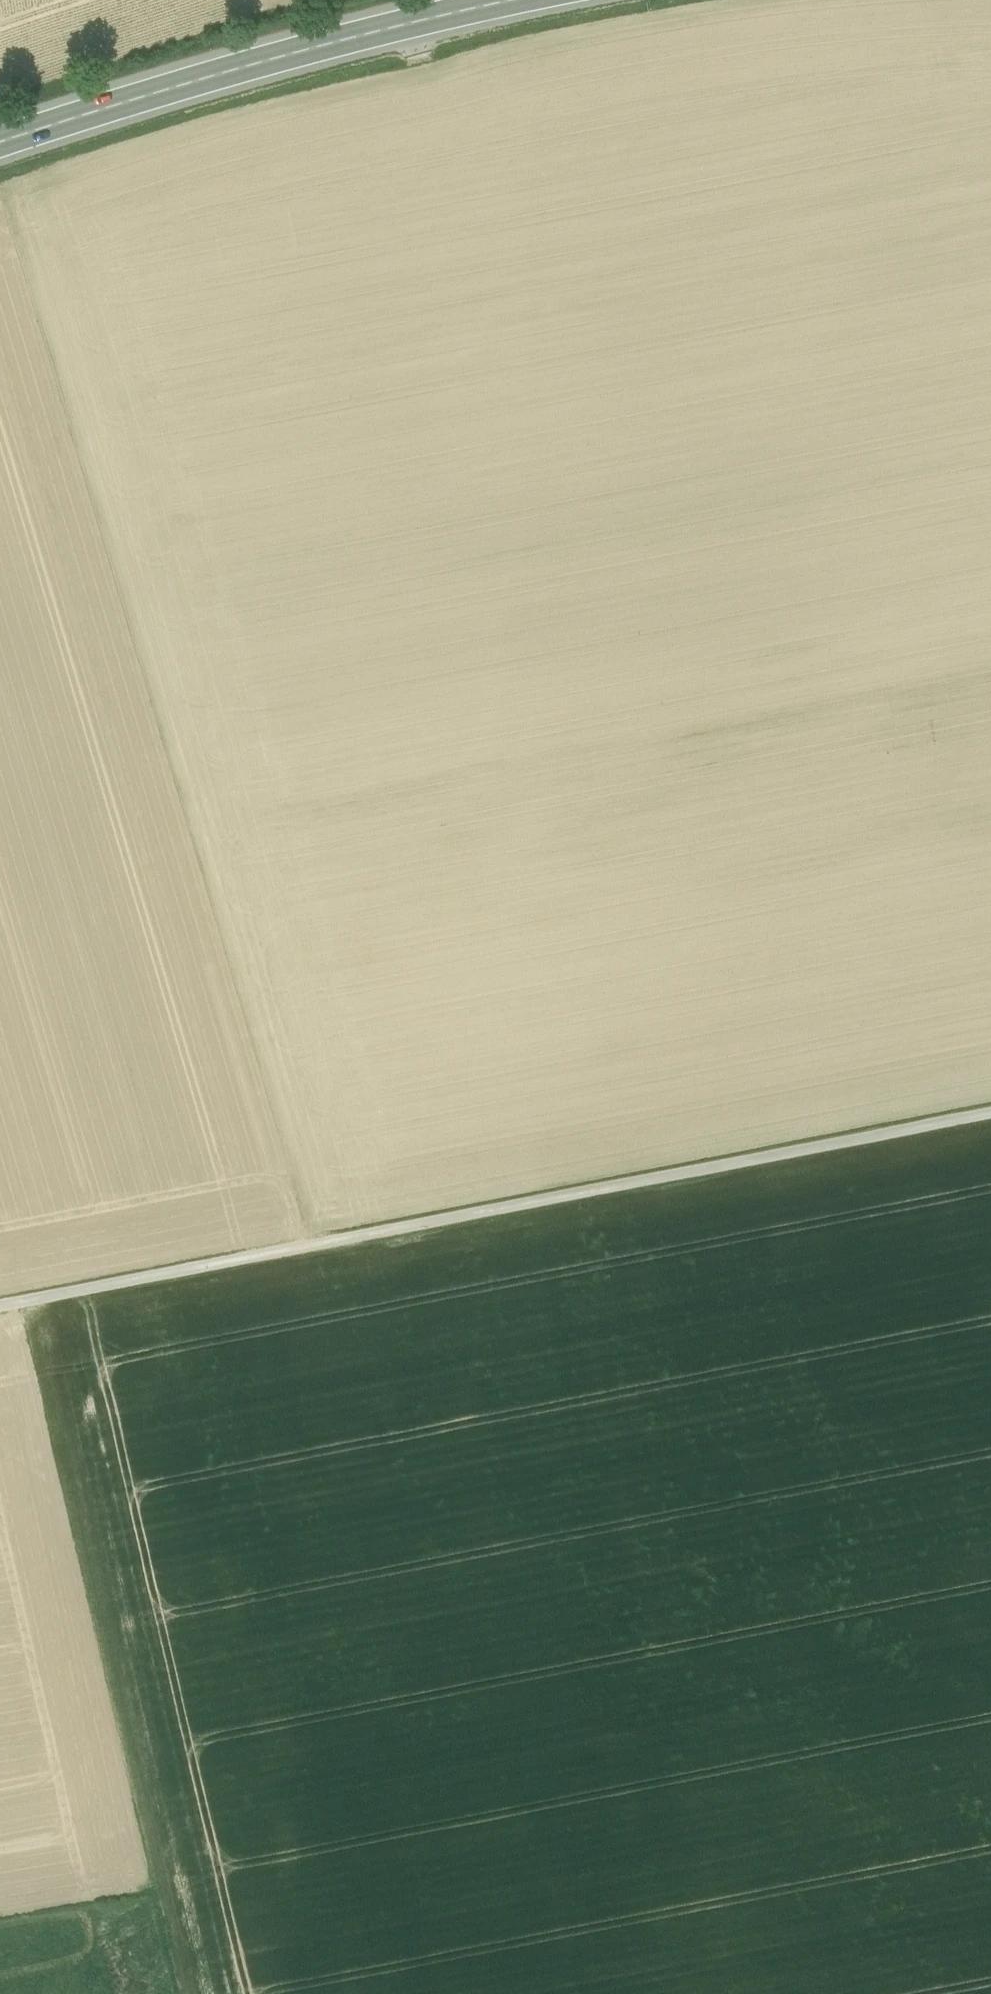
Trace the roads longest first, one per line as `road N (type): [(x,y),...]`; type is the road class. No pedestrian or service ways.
road 1 (track): [(0,1306),(990,1112)]
road 2 (secondary): [(0,141),(221,73),(510,0)]

